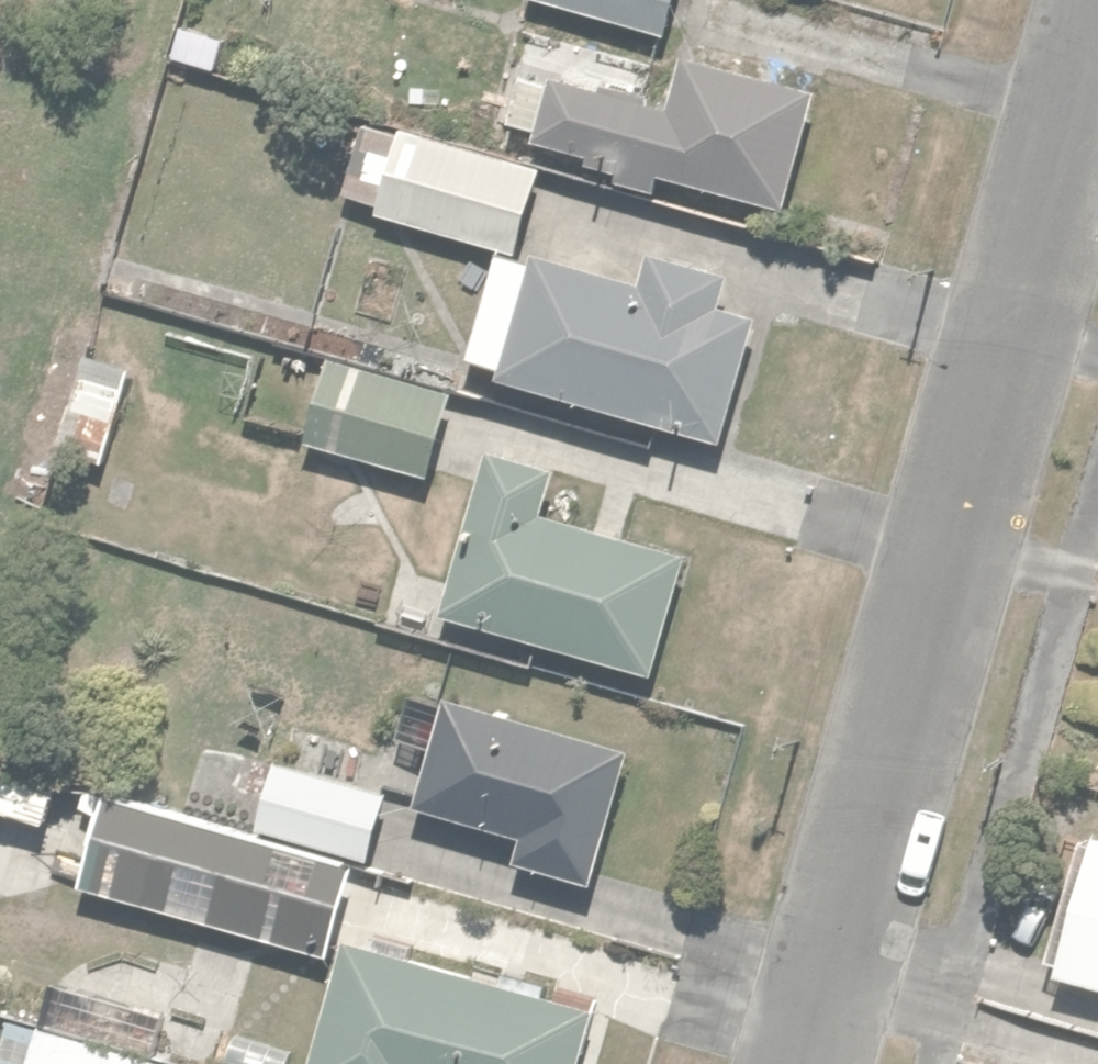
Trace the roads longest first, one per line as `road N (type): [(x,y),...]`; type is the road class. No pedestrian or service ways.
road 1 (residential): [(1097,40),(808,1063)]

